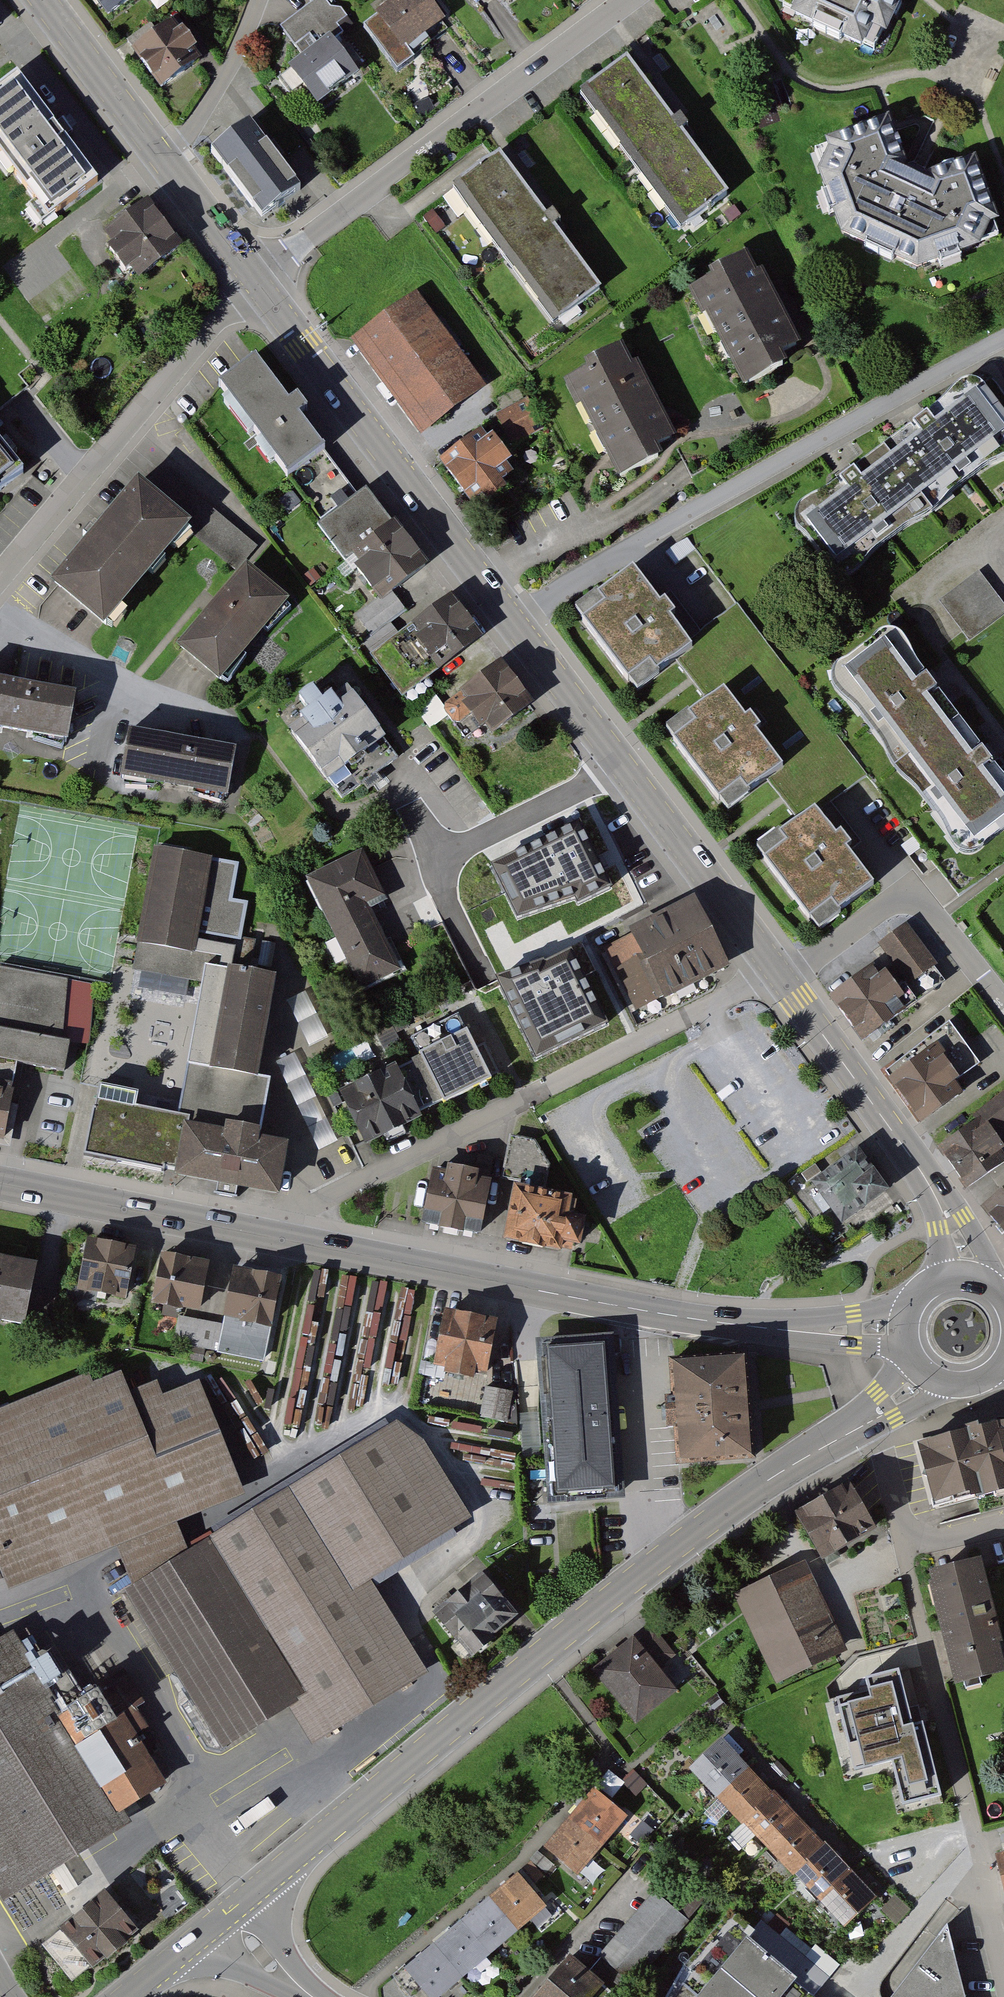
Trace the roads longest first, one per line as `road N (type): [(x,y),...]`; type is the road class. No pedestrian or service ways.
road 1 (secondary): [(258,280),(780,975)]
road 2 (secondary): [(864,1425),(773,1477),(664,1558),(230,1915)]
road 3 (residential): [(290,1238),(295,1217),(780,975)]
road 4 (residential): [(864,1425),(881,1453),(1003,1950)]
road 5 (primary): [(290,1238),(672,1316),(787,1330)]
road 6 (residential): [(258,280),(630,0)]
road 7 (residential): [(258,280),(0,577)]
road 8 (primary): [(0,1183),(290,1238)]
road 9 (residential): [(1003,1004),(938,920),(919,904),(897,900),(780,975)]
road 10 (secondary): [(780,975),(931,1188)]
road 11 (secondary): [(47,0),(161,153)]
road 12 (residential): [(260,0),(195,125),(161,153)]
road 13 (secondary): [(161,153),(258,280)]
road 14 (secondary): [(230,1915),(129,1996)]
road 15 (primary): [(908,1299),(787,1330)]
road 16 (secondary): [(999,1289),(963,1217),(931,1188)]

